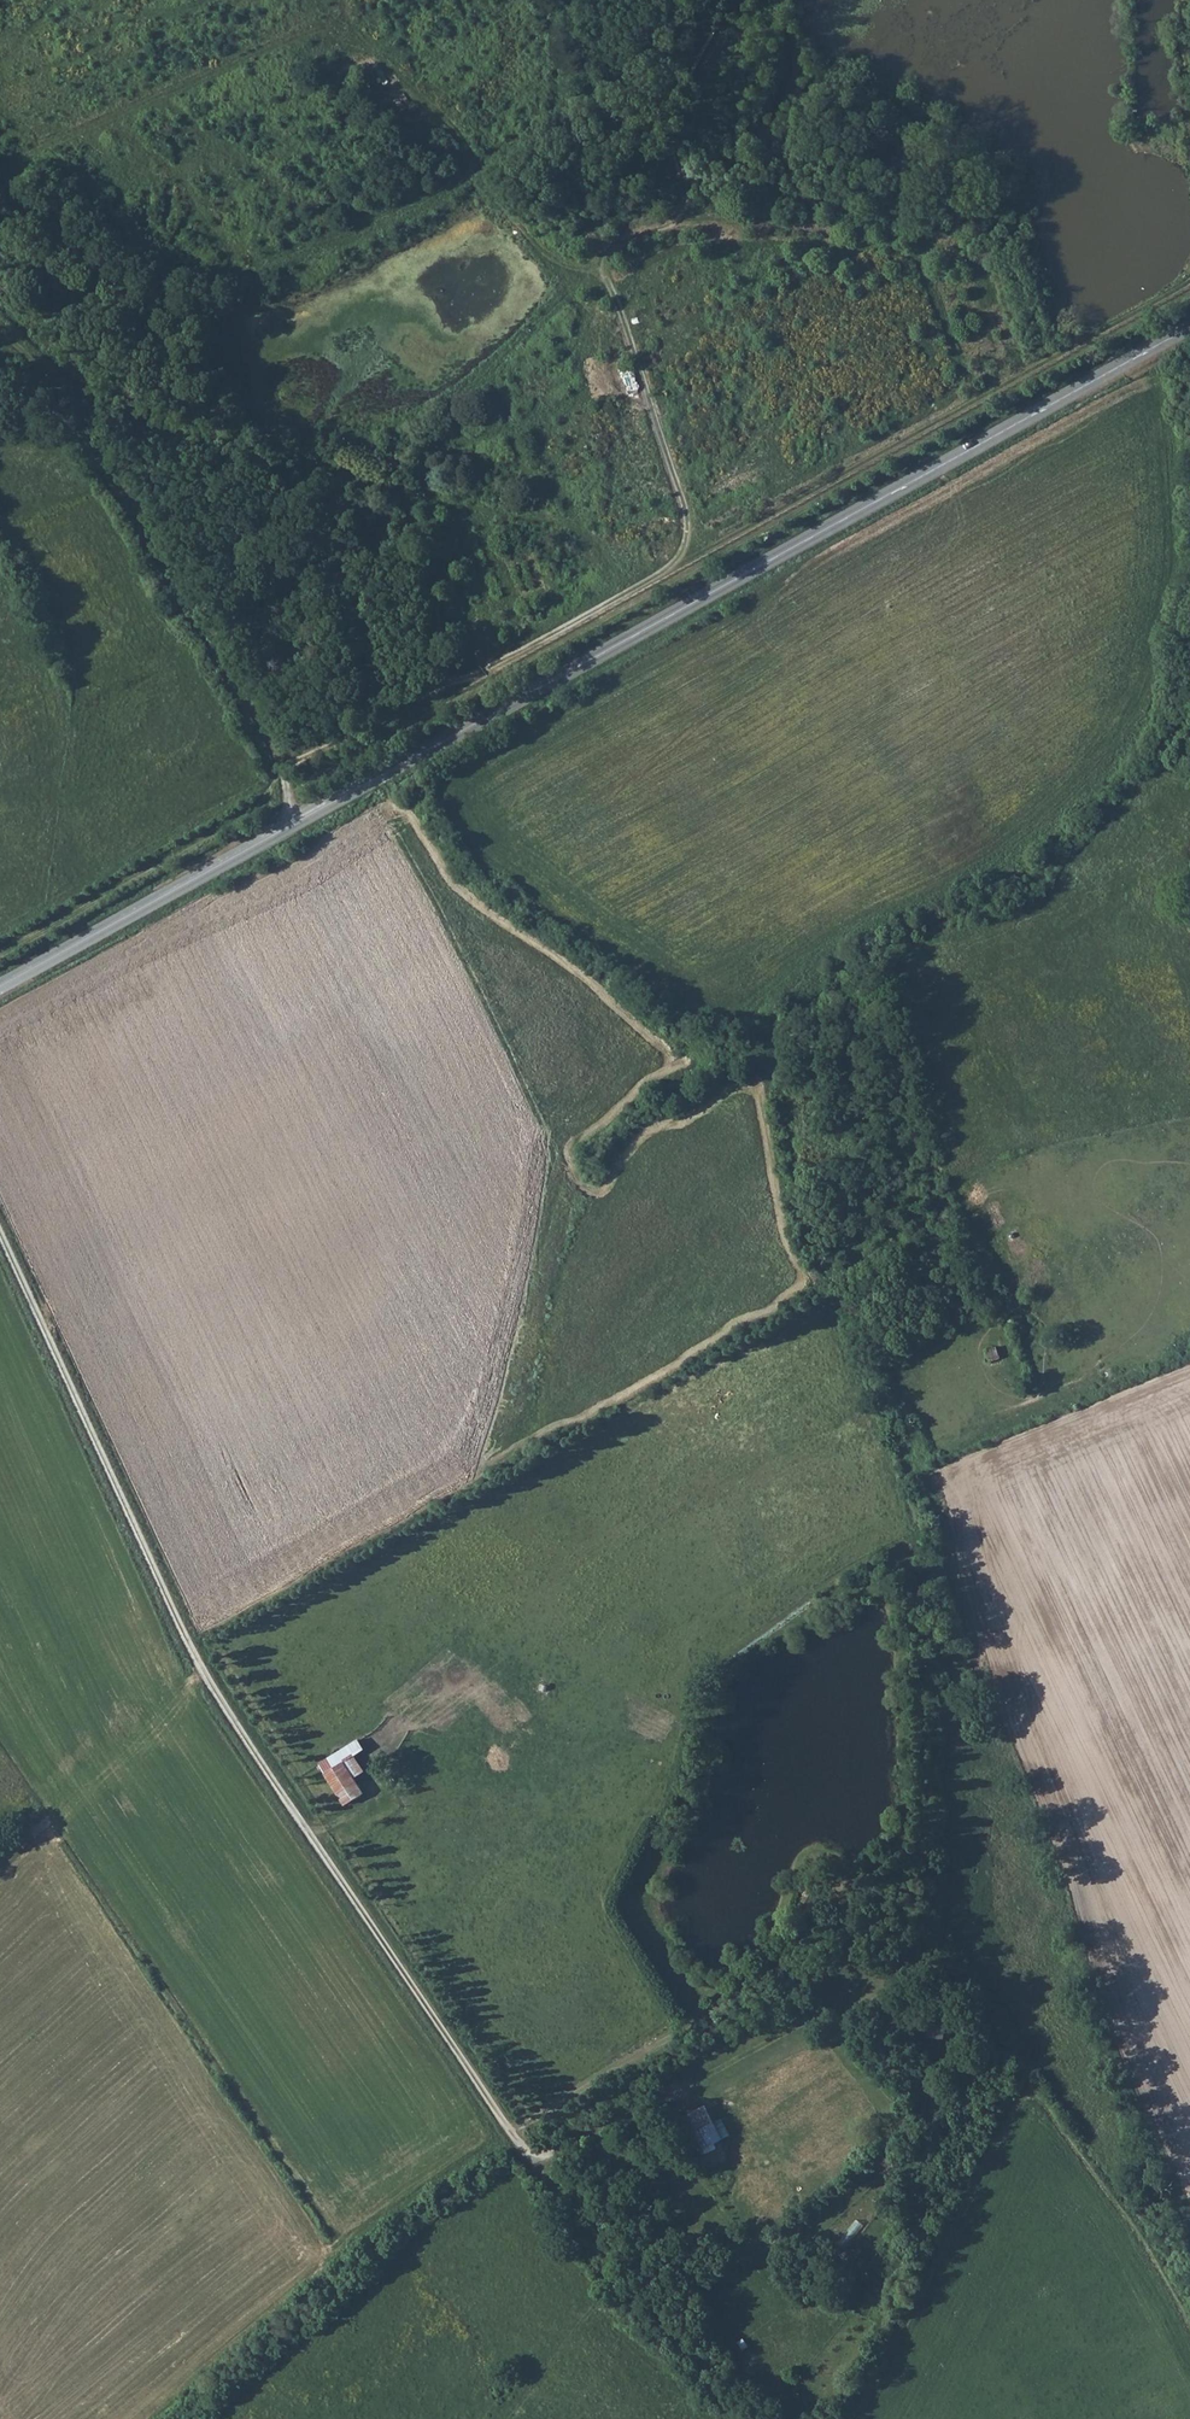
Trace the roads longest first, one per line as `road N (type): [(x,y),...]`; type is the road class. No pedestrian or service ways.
road 1 (secondary): [(0,985),(1189,326)]
road 2 (track): [(0,1239),(193,1653),(523,2152),(556,2151),(678,2089)]
road 3 (track): [(301,819),(255,711),(113,467),(53,384),(0,331)]
road 4 (track): [(509,2134),(688,2030)]

